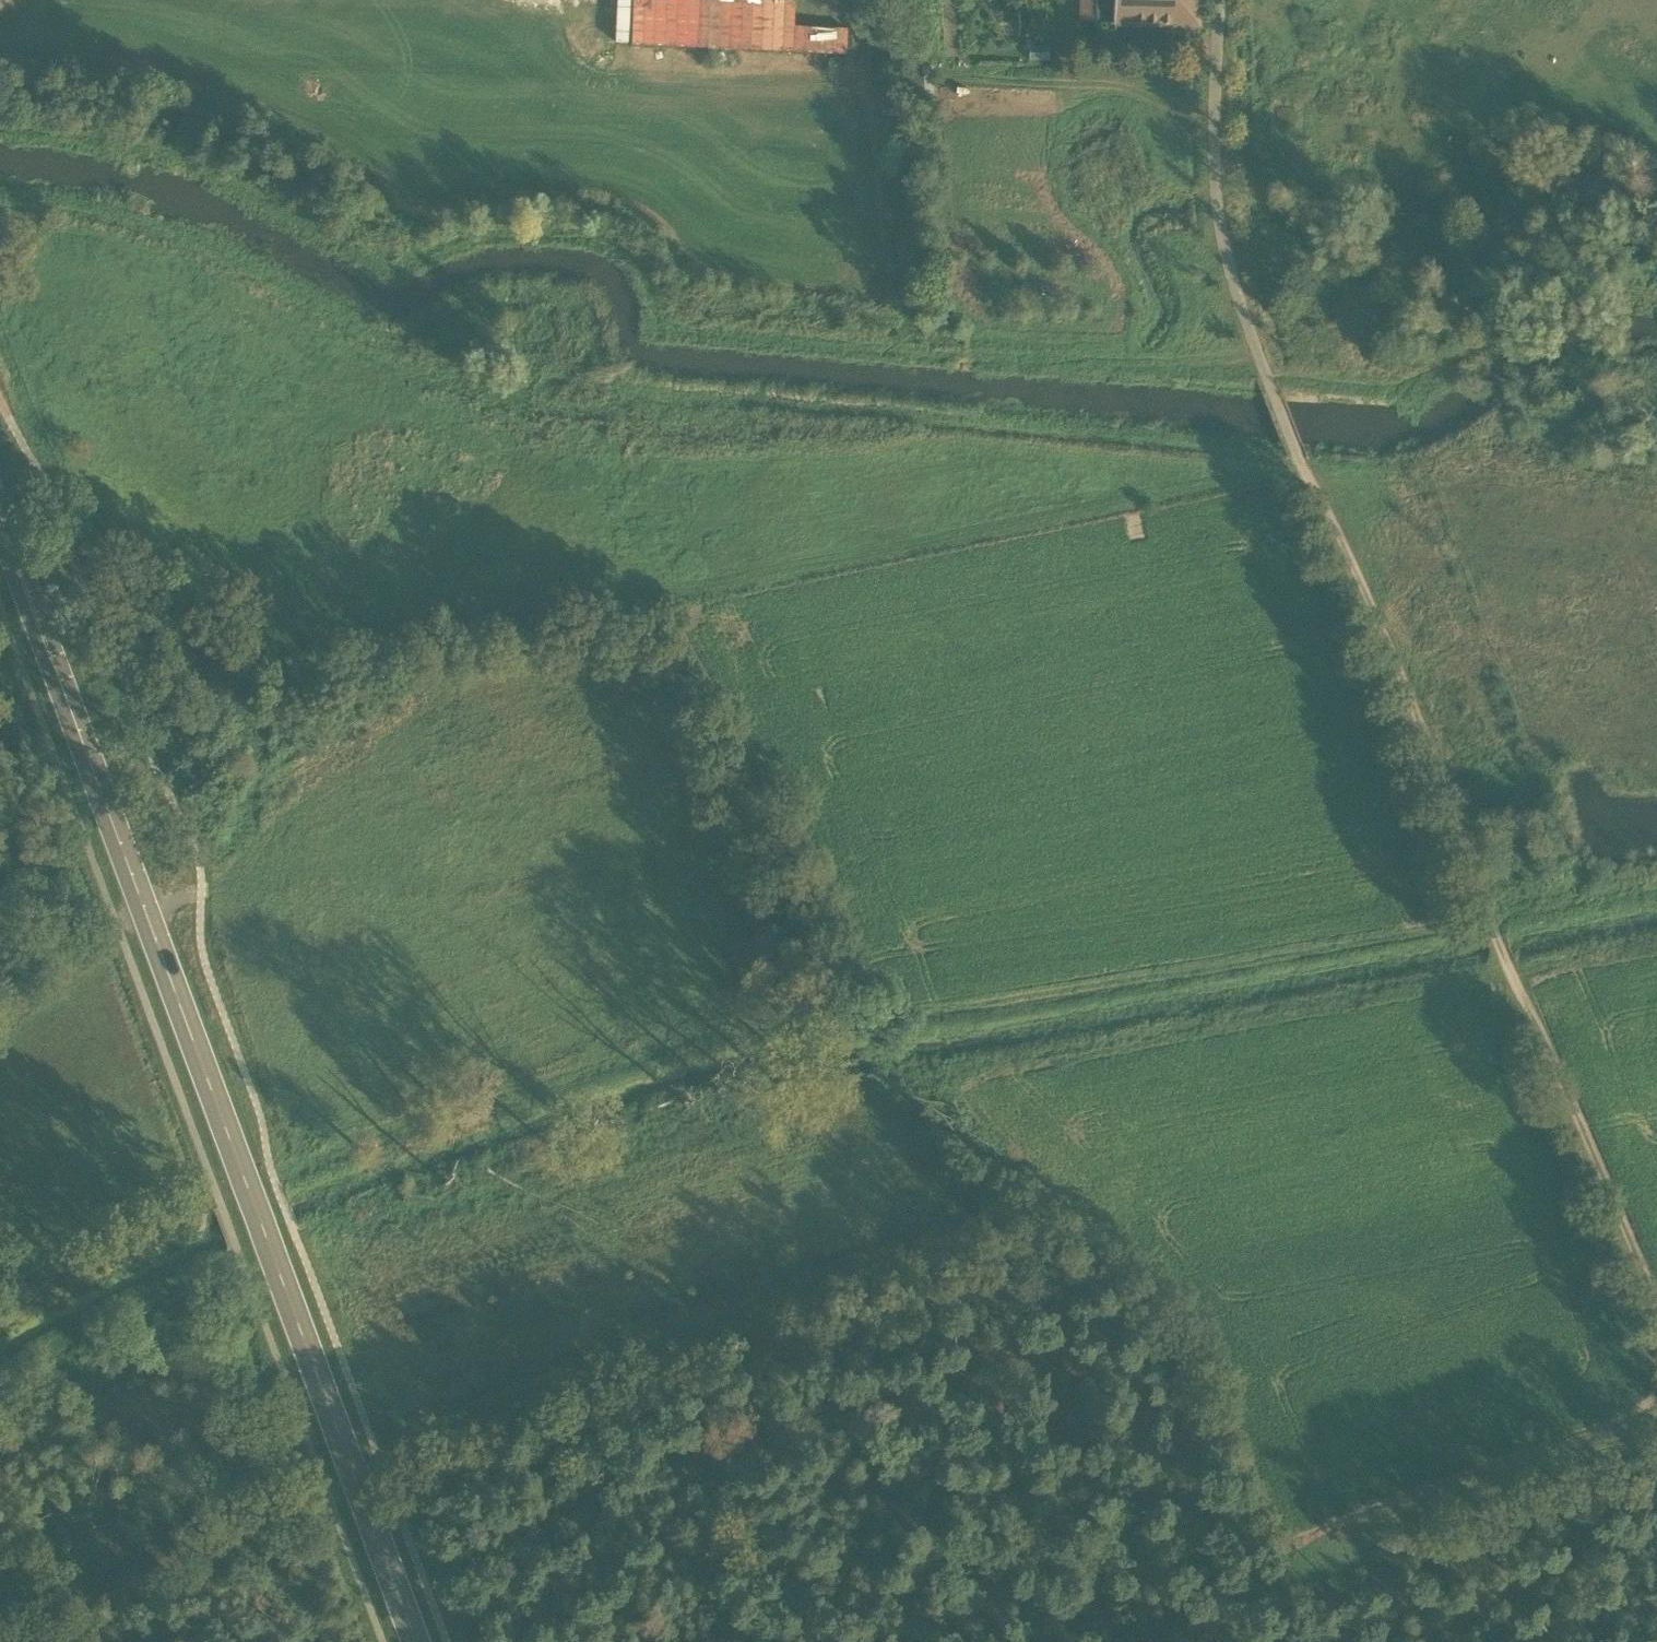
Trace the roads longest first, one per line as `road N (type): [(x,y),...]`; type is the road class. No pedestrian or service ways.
road 1 (primary): [(415,1641),(0,522)]
road 2 (track): [(1291,484),(1656,1364)]
road 3 (unclassified): [(1291,484),(1219,275),(1217,0)]

